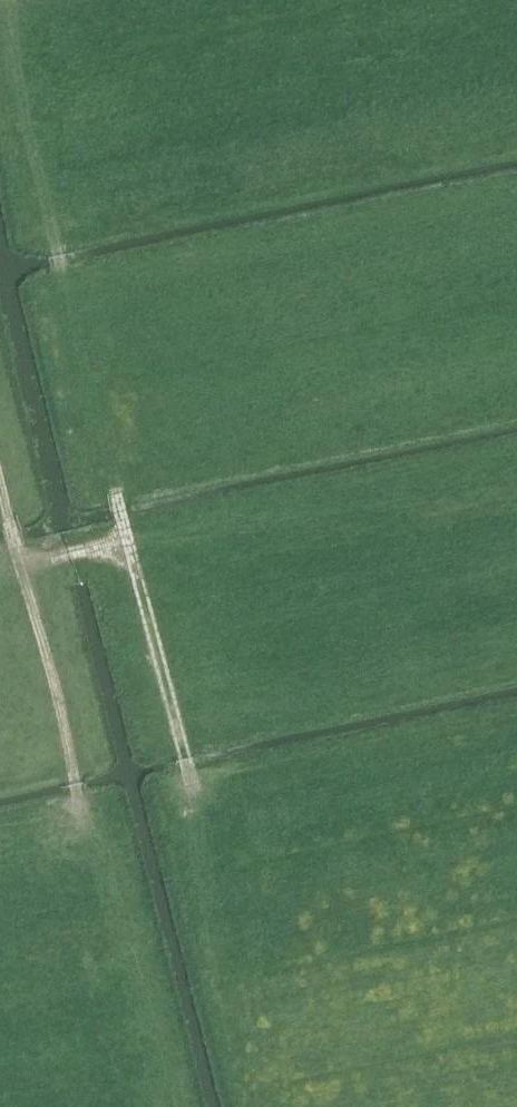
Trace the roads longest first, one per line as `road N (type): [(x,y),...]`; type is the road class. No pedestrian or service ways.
road 1 (track): [(15,565),(82,820)]
road 2 (track): [(121,544),(190,794)]
road 3 (track): [(9,0),(48,240),(58,249)]
road 4 (track): [(61,270),(94,450),(116,498)]

